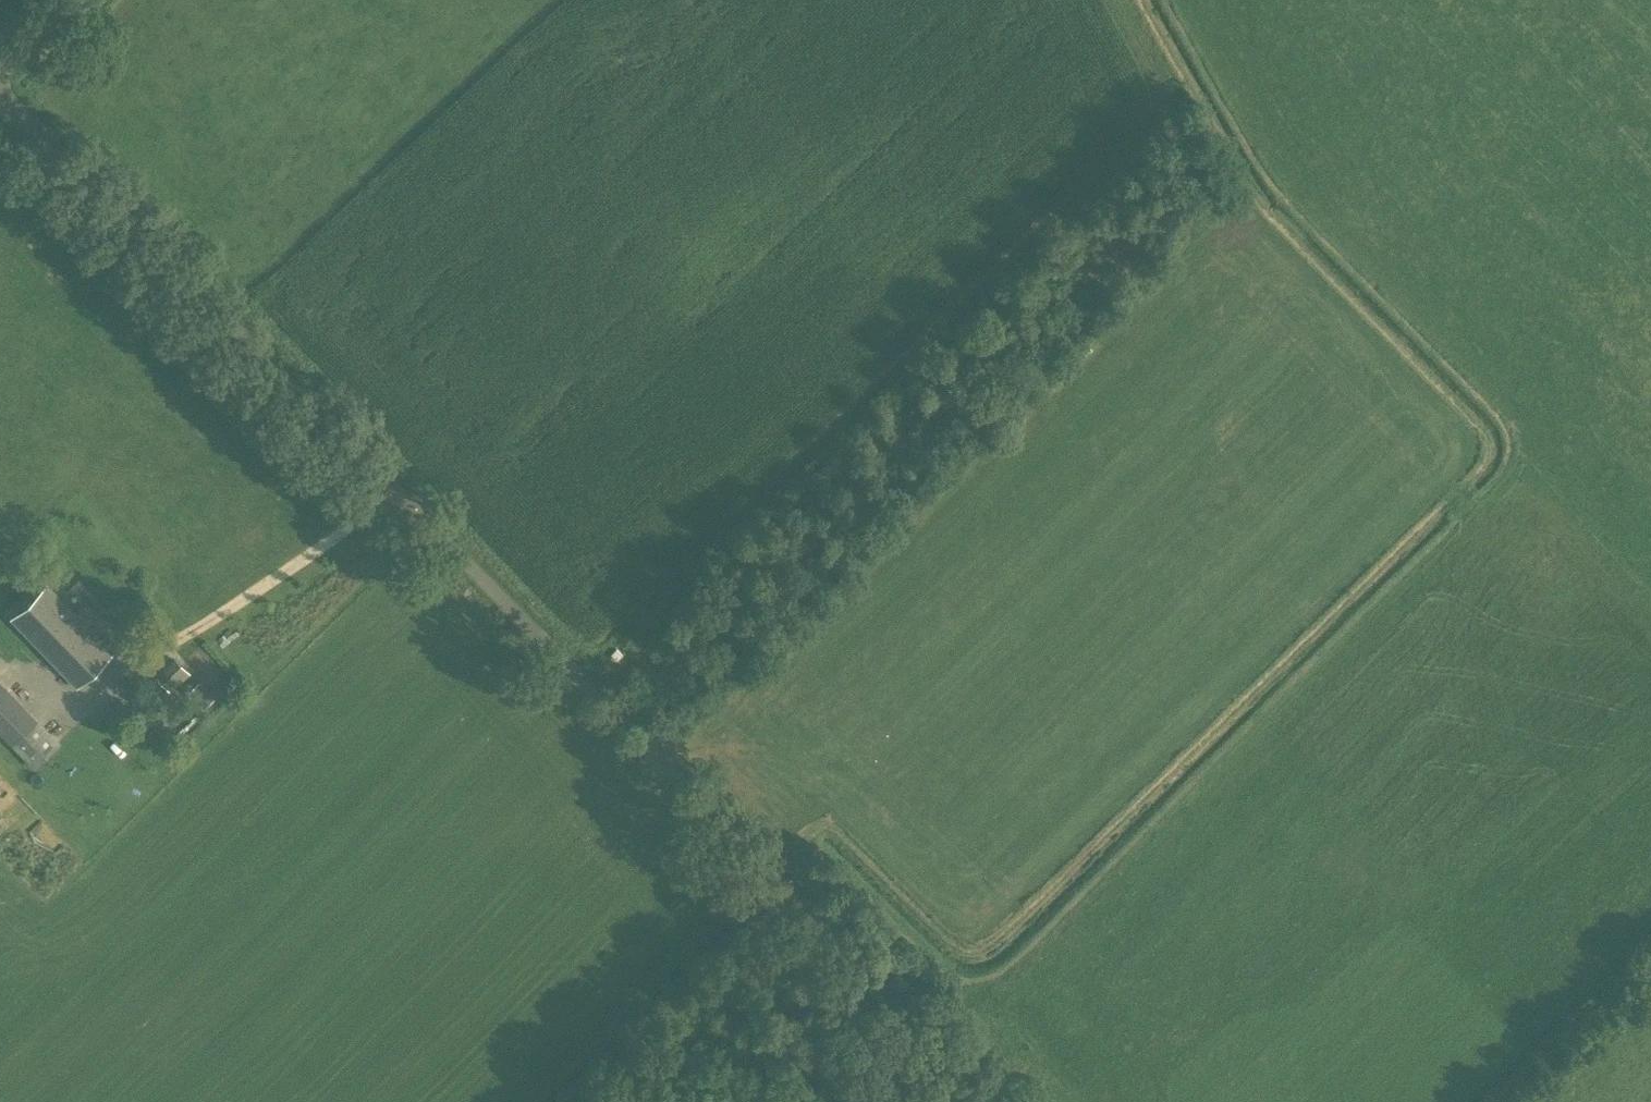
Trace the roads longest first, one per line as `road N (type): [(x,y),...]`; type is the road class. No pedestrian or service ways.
road 1 (unclassified): [(1004,1101),(357,436),(0,92)]

